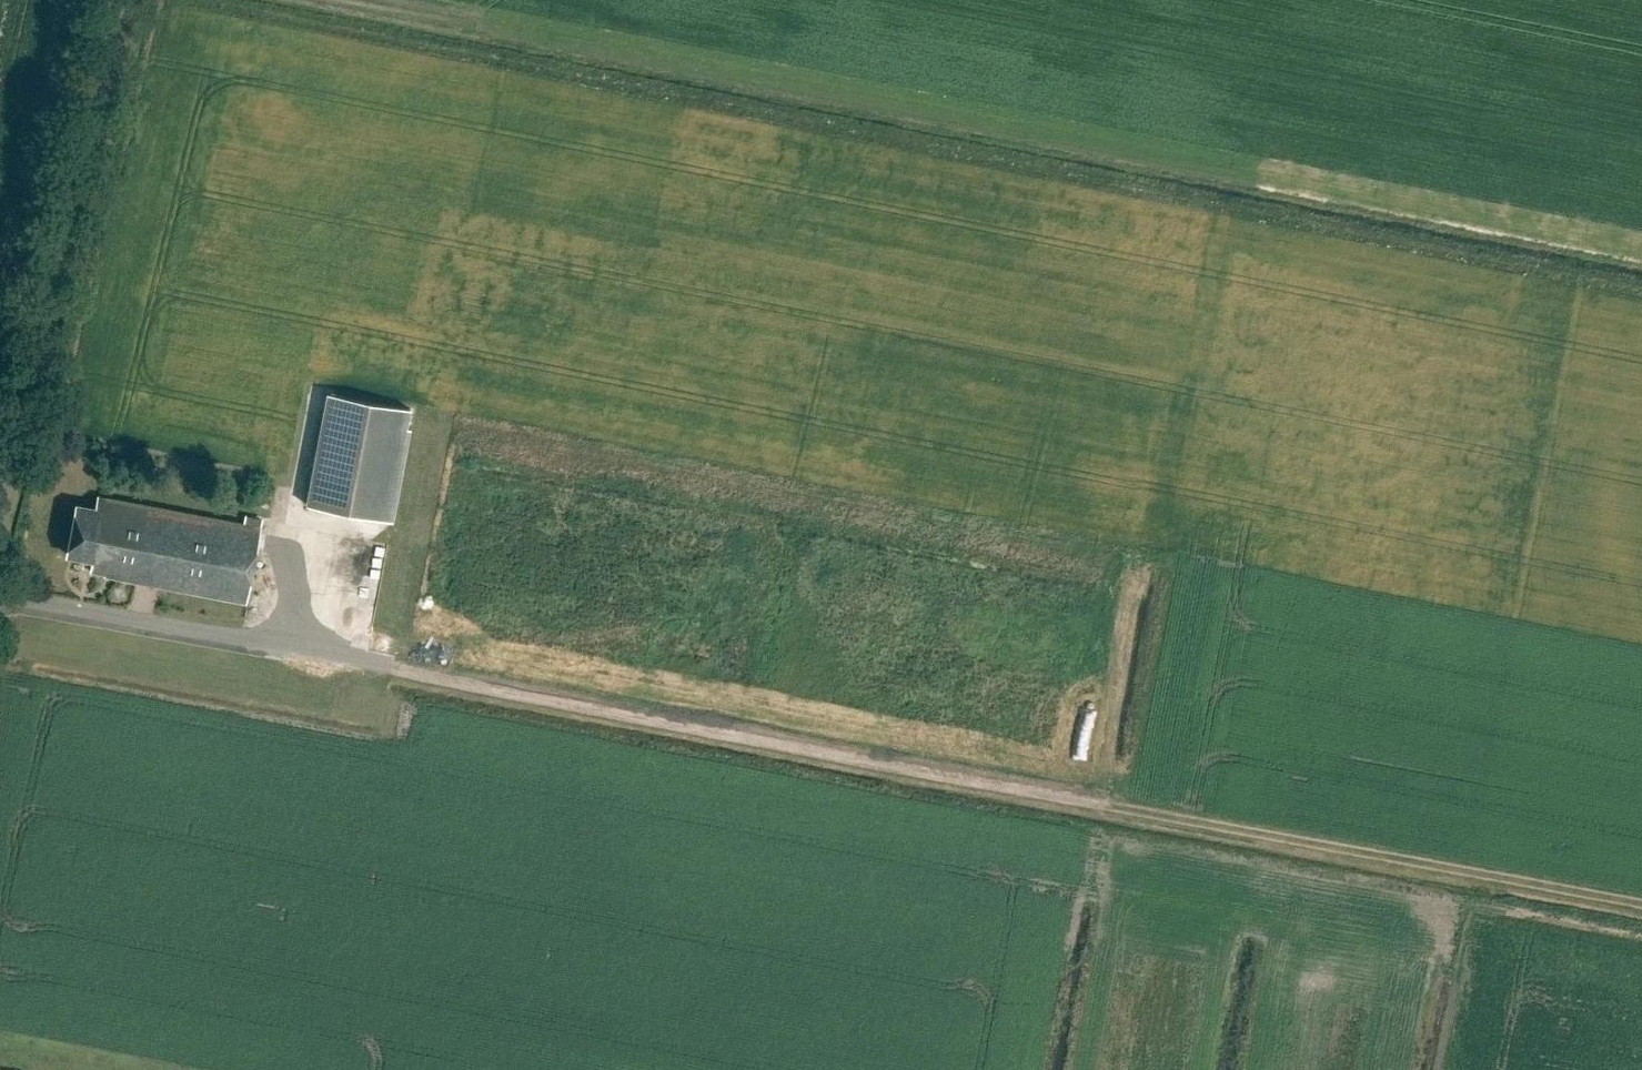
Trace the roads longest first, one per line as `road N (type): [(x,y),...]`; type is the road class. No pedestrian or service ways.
road 1 (unclassified): [(0,495),(118,0)]

